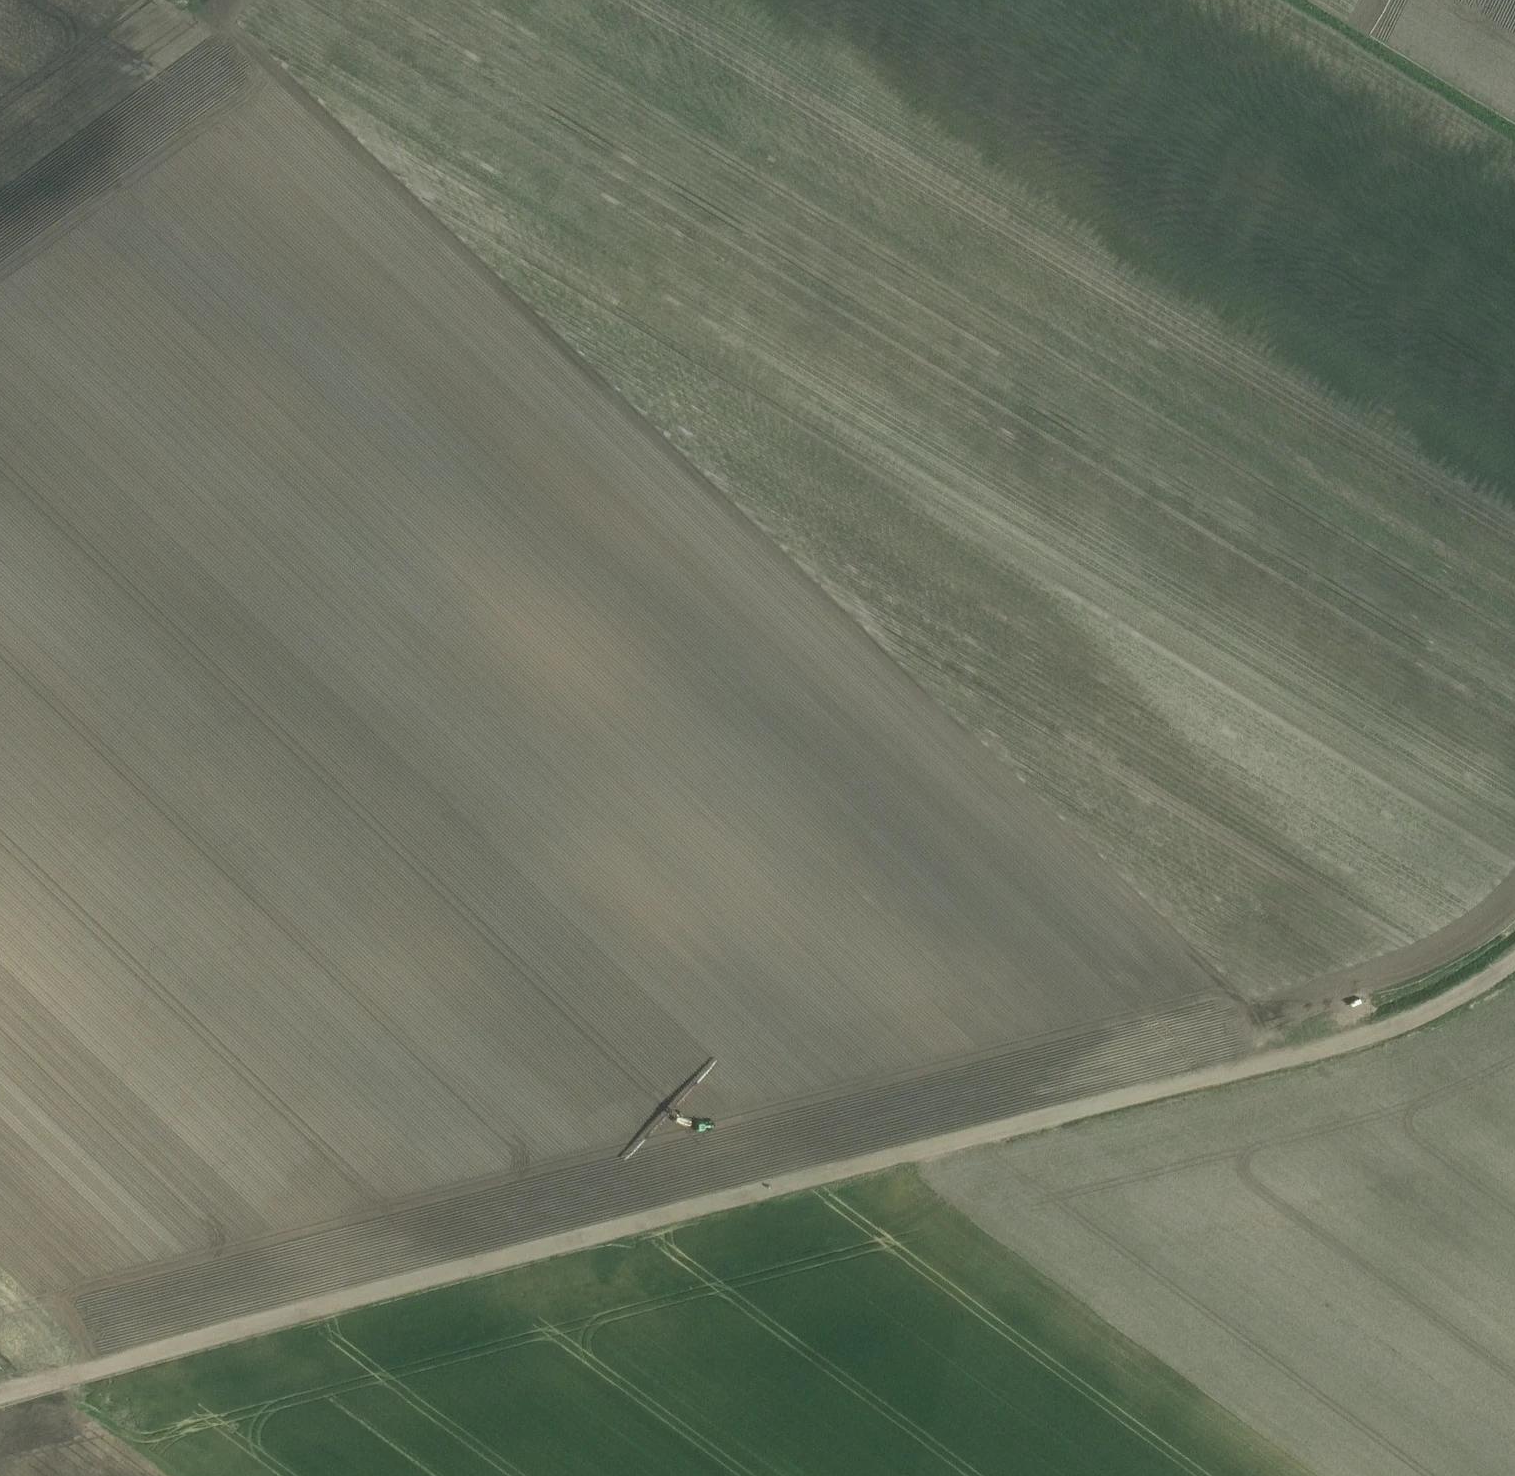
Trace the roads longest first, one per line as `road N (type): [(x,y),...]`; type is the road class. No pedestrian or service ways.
road 1 (track): [(0,1392),(1372,1033)]
road 2 (unclassified): [(1372,1033),(1514,959)]

